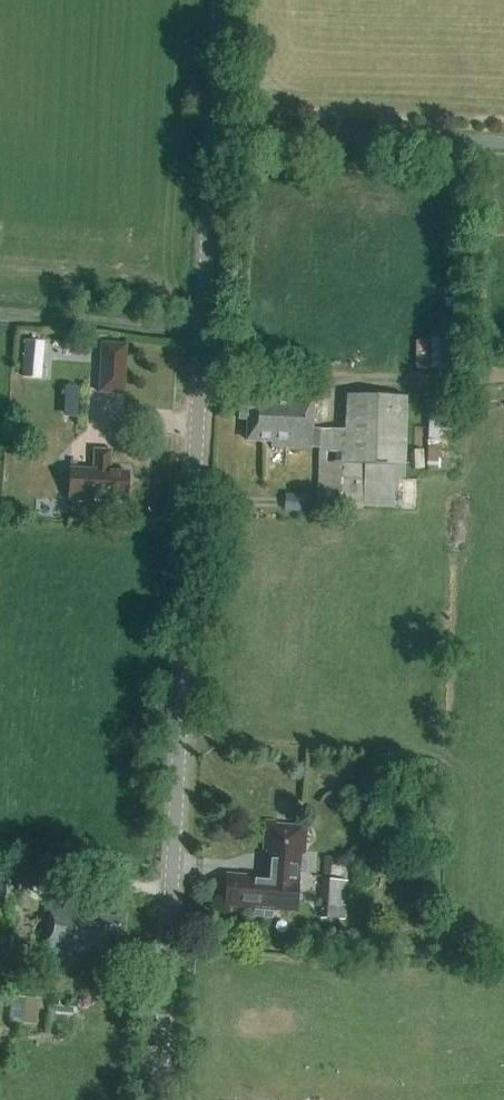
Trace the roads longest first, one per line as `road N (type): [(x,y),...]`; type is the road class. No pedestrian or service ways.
road 1 (tertiary): [(157,1099),(221,0)]
road 2 (track): [(204,332),(0,312)]

